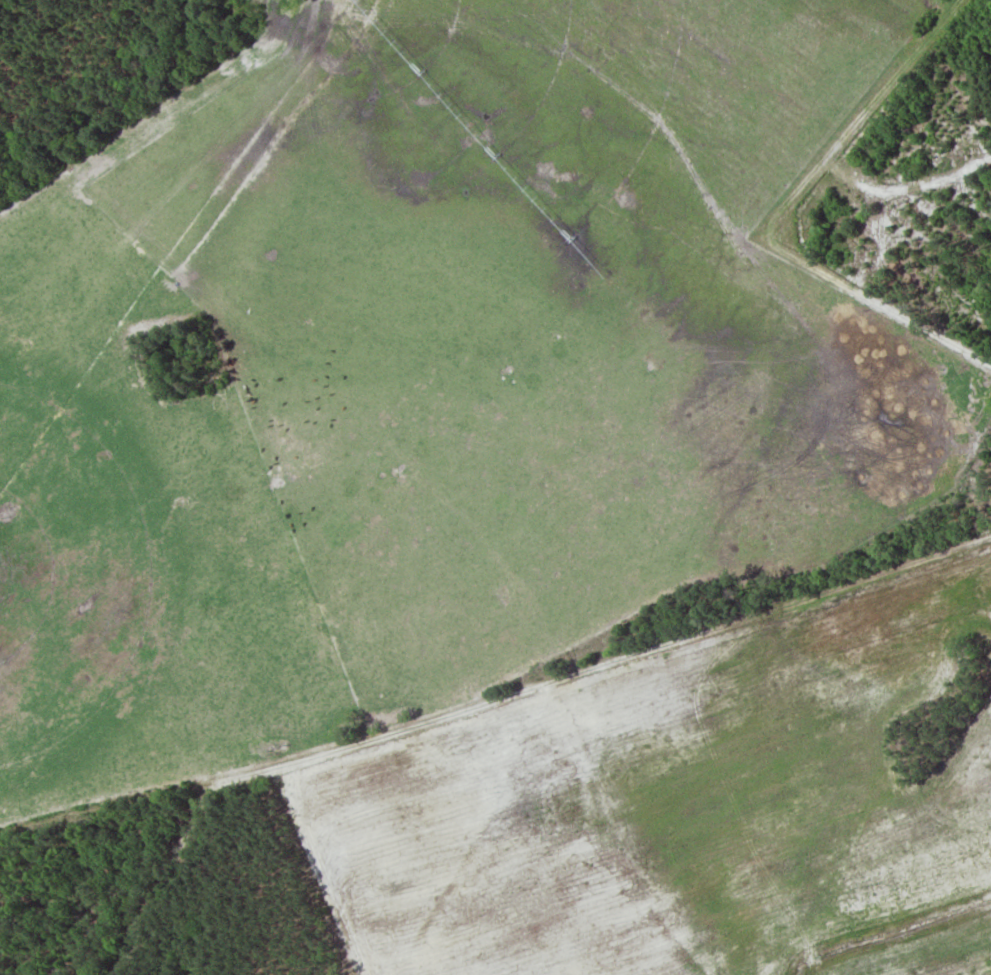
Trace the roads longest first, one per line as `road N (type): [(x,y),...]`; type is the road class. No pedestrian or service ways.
road 1 (track): [(957,0),(783,204)]

